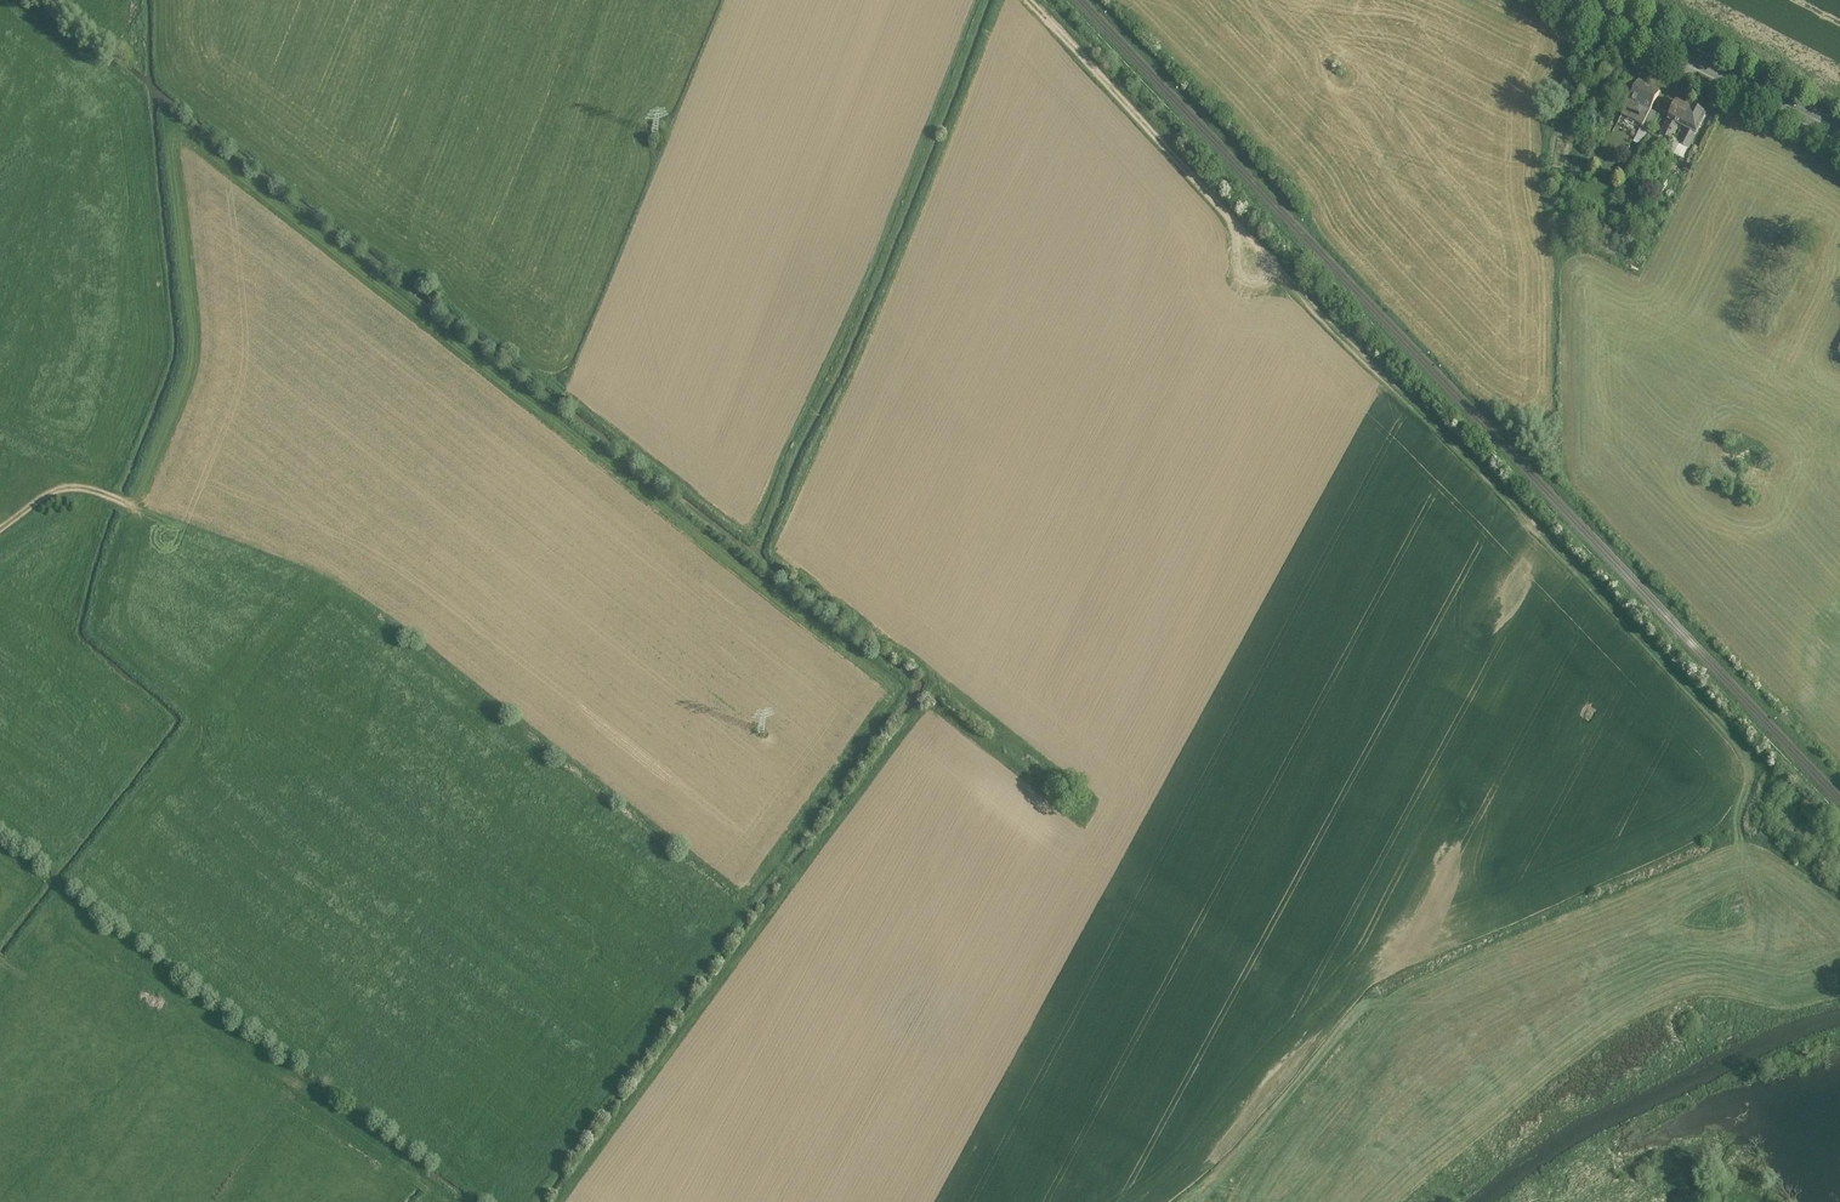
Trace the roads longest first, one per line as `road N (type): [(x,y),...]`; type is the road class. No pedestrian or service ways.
road 1 (track): [(1027,0),(1774,774),(1742,824)]
road 2 (primary): [(1582,0),(1839,132)]

